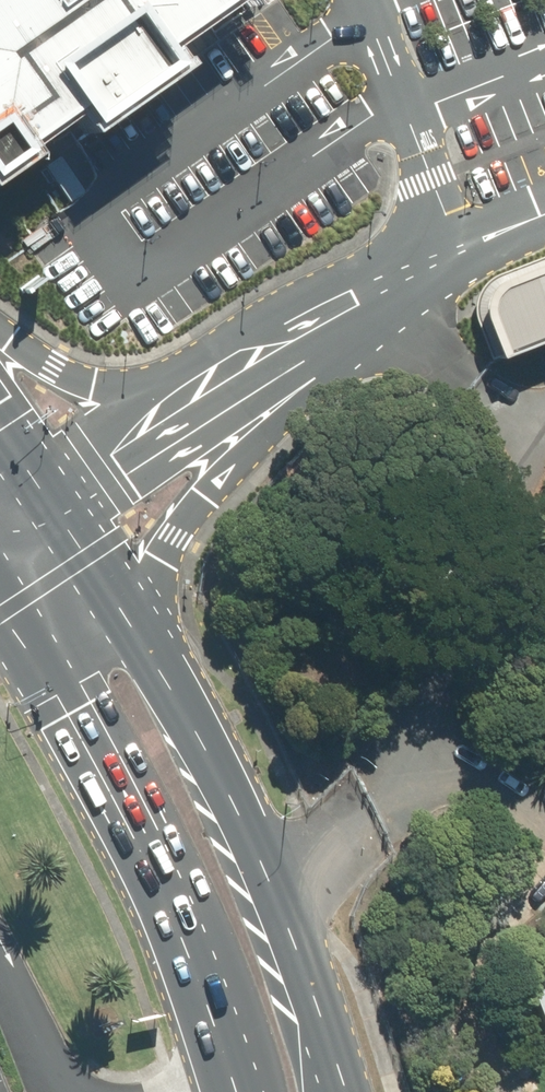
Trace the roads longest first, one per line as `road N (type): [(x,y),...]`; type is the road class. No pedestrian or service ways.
road 1 (primary): [(234,1091),(101,778),(0,619)]
road 2 (primary): [(365,311),(342,368),(214,479),(171,545),(153,618),(171,700)]
road 3 (primary): [(171,700),(248,847),(335,1091)]
road 4 (primary): [(0,444),(111,598),(171,700)]
road 5 (primary): [(0,339),(97,384),(273,359)]

